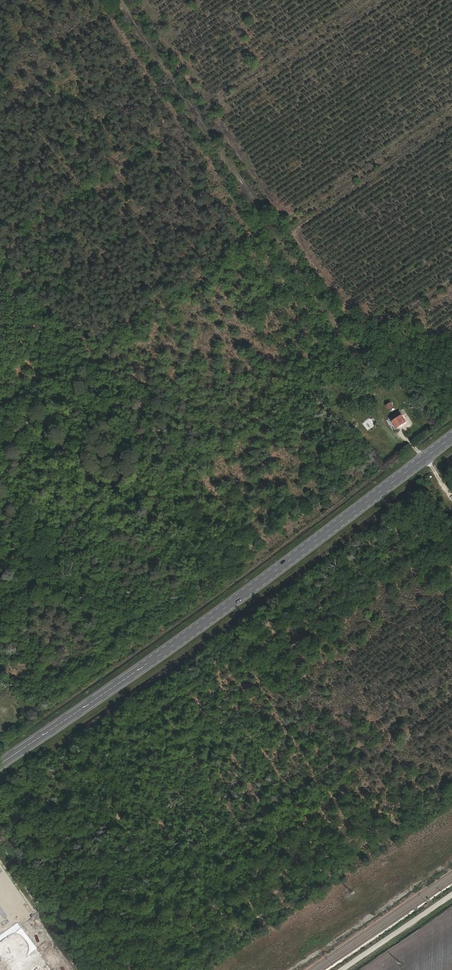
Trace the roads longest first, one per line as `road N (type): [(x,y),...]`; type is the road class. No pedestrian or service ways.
road 1 (primary): [(451,440),(0,763)]
road 2 (track): [(369,377),(120,0)]
road 3 (track): [(345,969),(451,897)]

